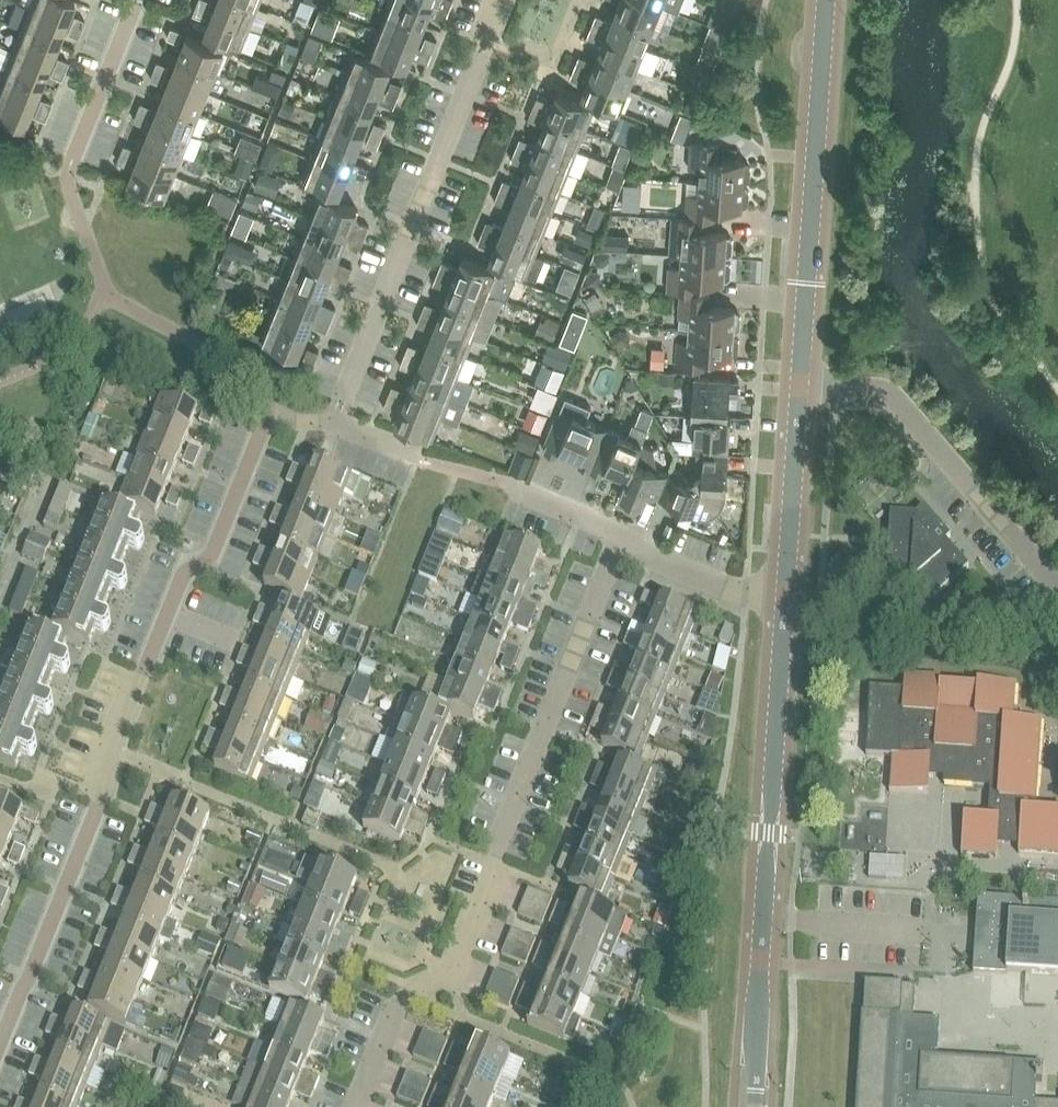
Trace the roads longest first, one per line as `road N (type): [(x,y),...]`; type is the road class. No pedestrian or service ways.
road 1 (residential): [(269,421),(211,554),(188,571),(0,1047)]
road 2 (residential): [(359,1106),(401,1001),(454,967),(622,537)]
road 3 (unclassified): [(754,1106),(784,603)]
road 4 (residential): [(336,424),(505,0)]
road 5 (unclassified): [(800,385),(826,0)]
road 6 (unclassified): [(784,603),(800,385)]
road 7 (residential): [(67,173),(138,0)]
road 8 (residential): [(1057,584),(934,450)]
road 9 (residential): [(784,603),(622,537)]
road 10 (residential): [(934,450),(879,391),(800,385)]
road 11 (residential): [(622,537),(504,483)]

